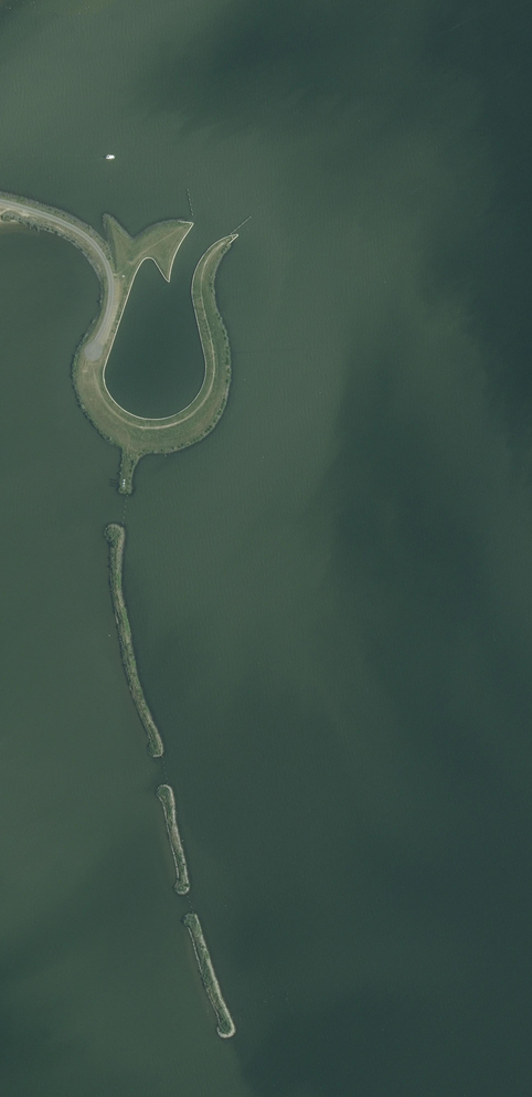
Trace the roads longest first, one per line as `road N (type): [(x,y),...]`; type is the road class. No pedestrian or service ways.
road 1 (unclassified): [(0,201),(66,224),(101,253),(111,297),(96,341)]

